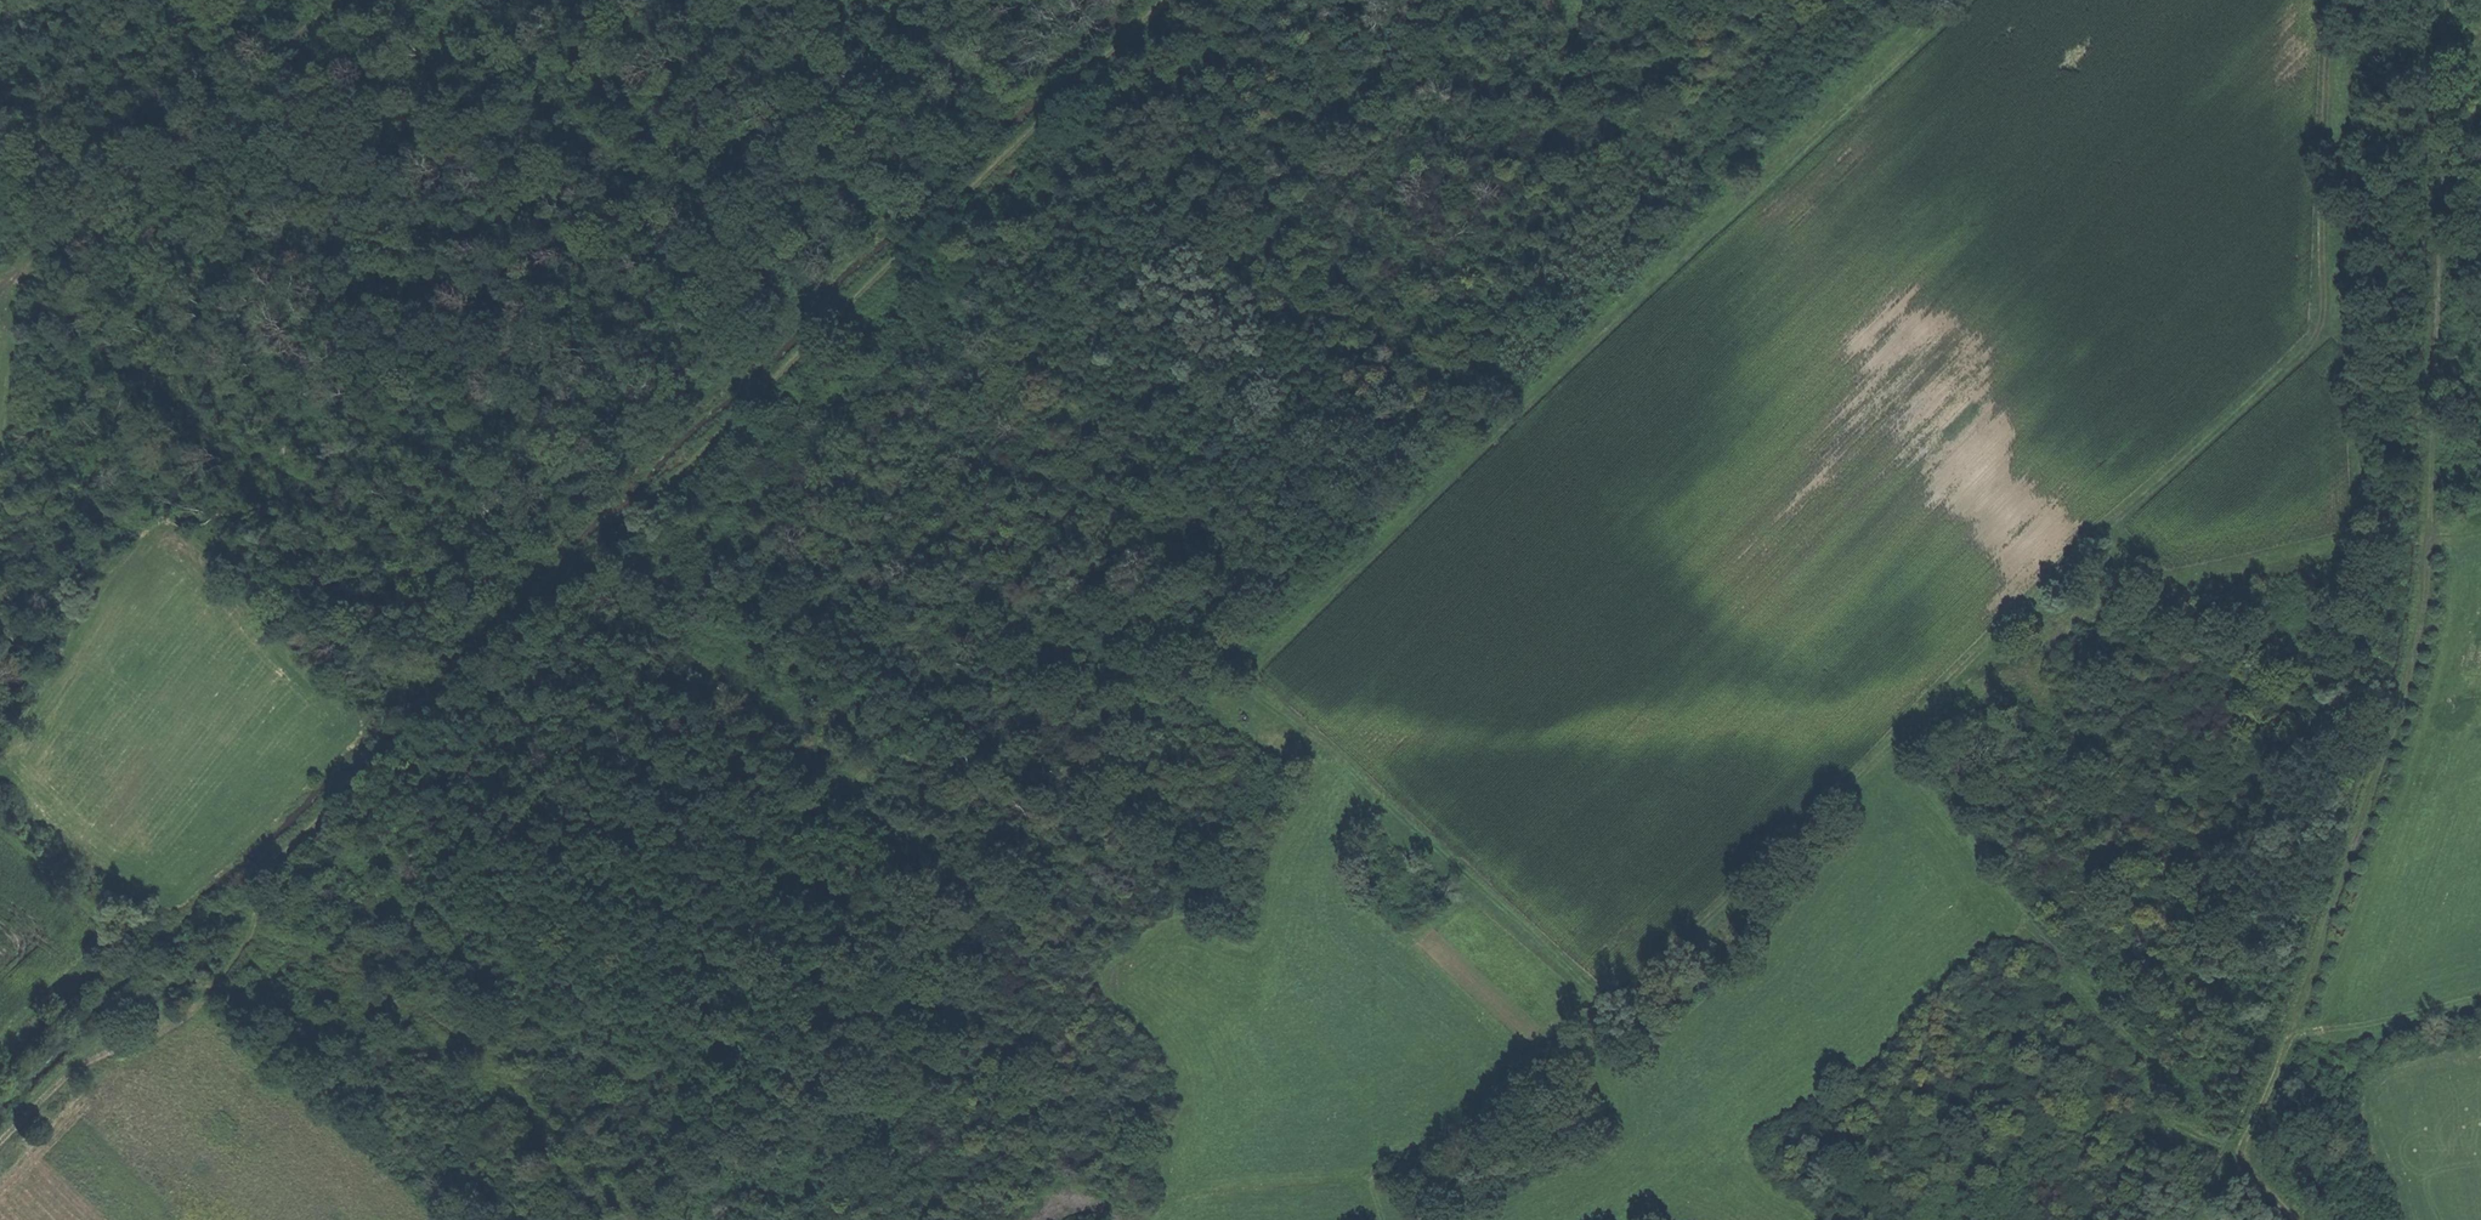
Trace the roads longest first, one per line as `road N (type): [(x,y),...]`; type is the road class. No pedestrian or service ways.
road 1 (track): [(1166,0),(261,877),(252,926),(227,976),(184,1024),(101,1056),(0,1141)]
road 2 (track): [(2449,0),(2434,468),(2419,637),(2397,733),(2236,1163)]

